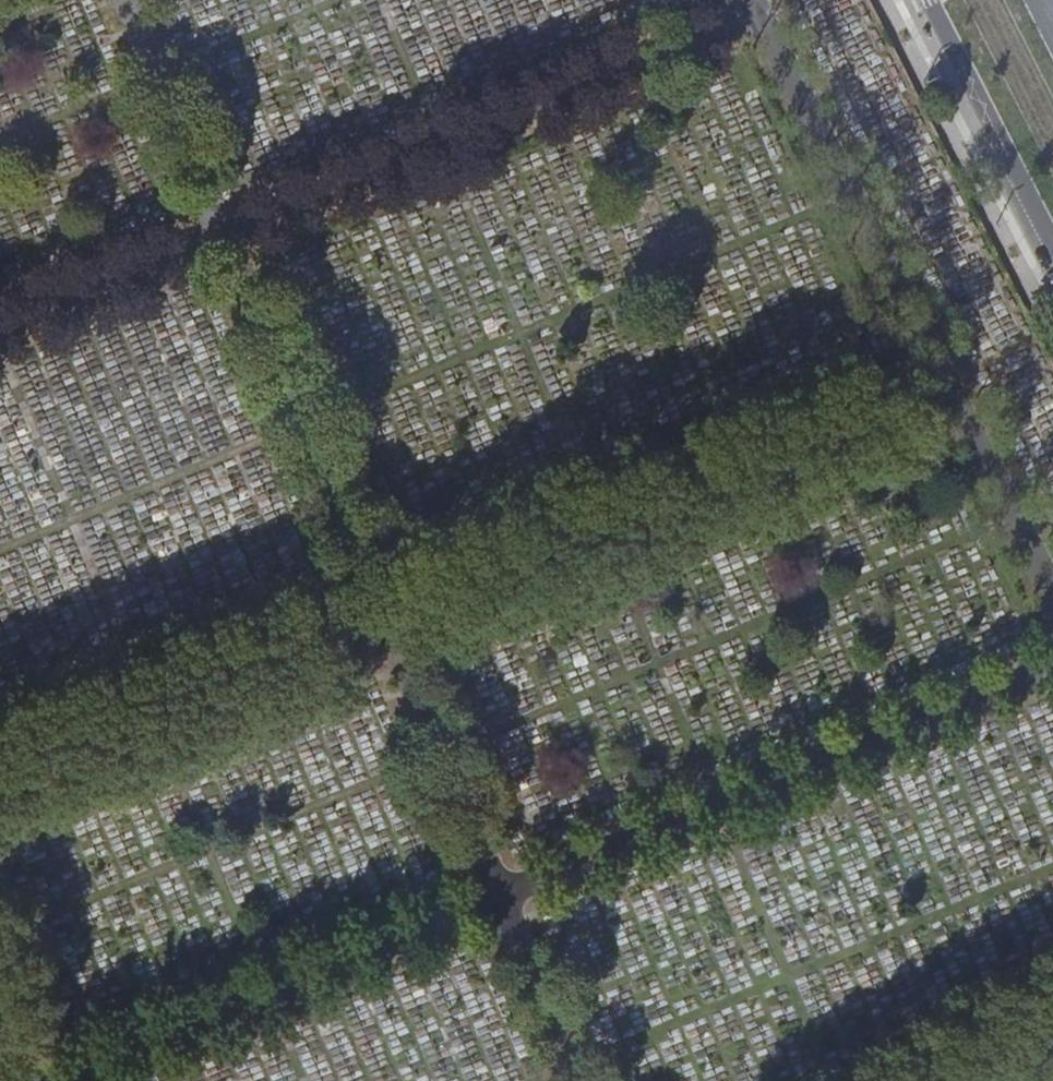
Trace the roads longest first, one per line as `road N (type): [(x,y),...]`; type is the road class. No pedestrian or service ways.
road 1 (primary): [(929,0),(1052,245)]

